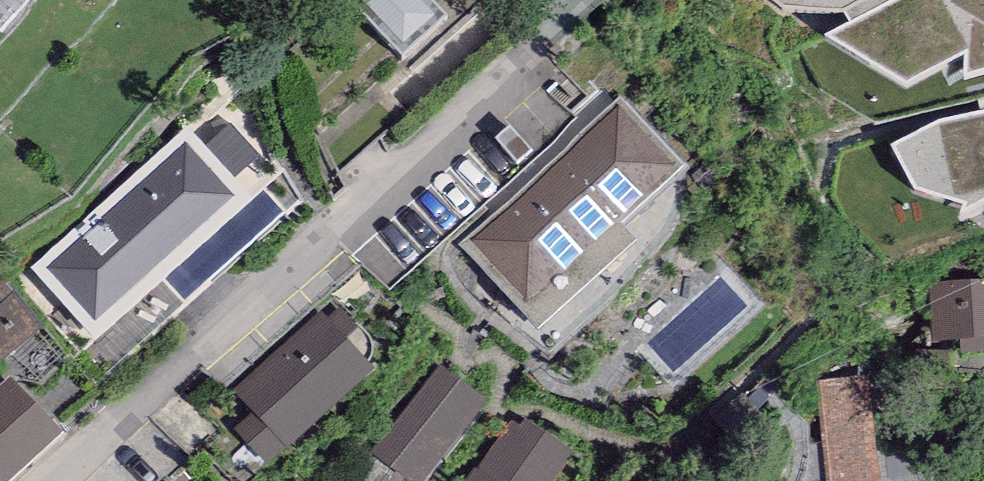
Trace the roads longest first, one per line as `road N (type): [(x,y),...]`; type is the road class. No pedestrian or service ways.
road 1 (residential): [(58,480),(584,0)]

